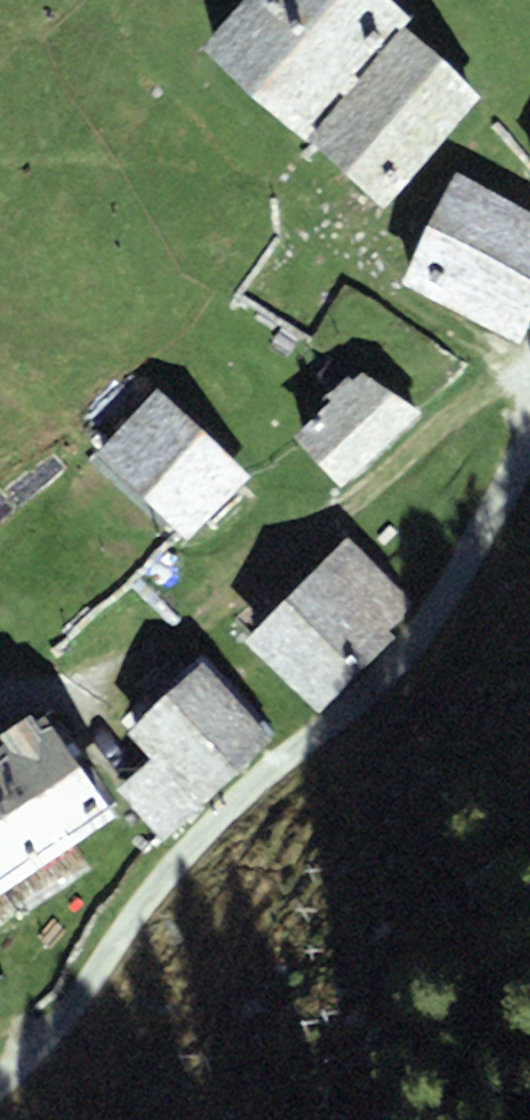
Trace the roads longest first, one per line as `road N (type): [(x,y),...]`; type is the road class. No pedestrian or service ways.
road 1 (residential): [(529,450),(391,663),(223,810),(151,891),(63,1022),(0,1084)]
road 2 (track): [(0,709),(155,647),(461,414),(529,384)]

